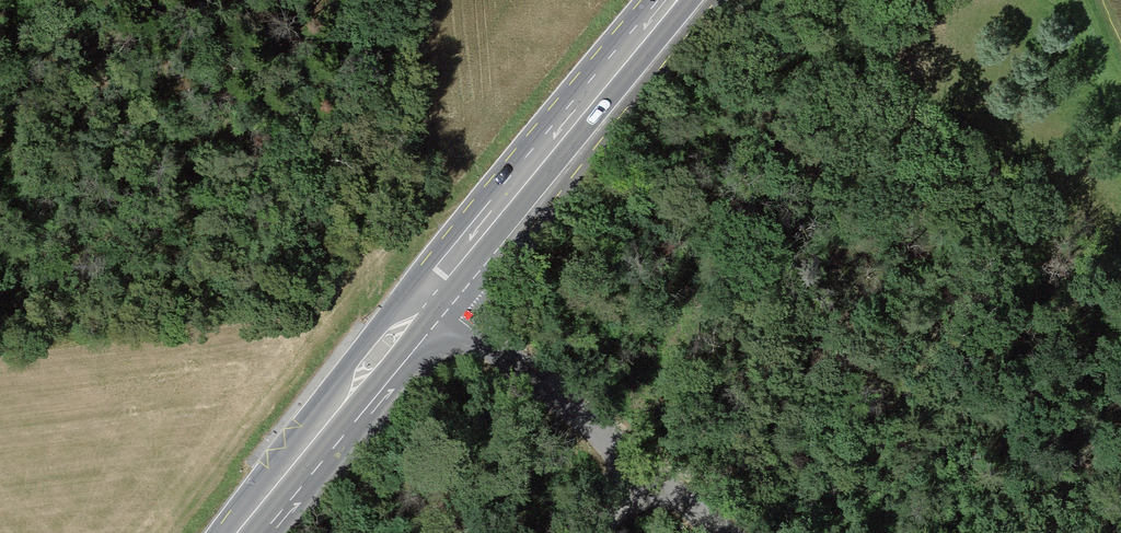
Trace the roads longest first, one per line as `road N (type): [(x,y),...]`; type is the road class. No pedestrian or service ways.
road 1 (primary): [(429,296),(673,0)]
road 2 (residential): [(429,296),(726,532)]
road 3 (primary): [(239,532),(429,296)]

